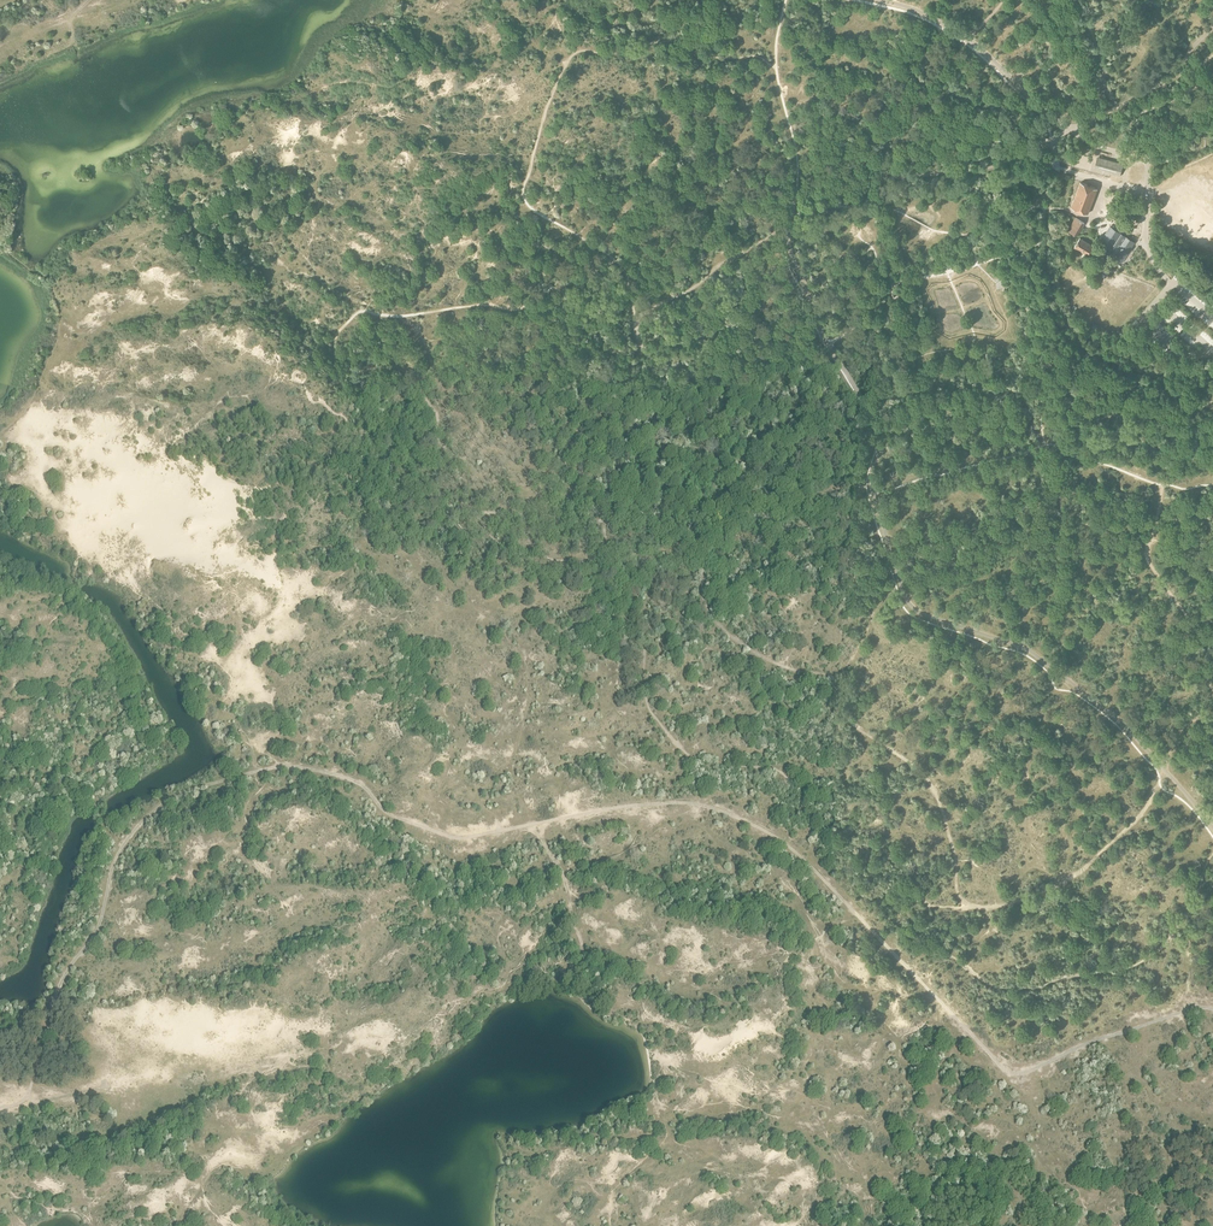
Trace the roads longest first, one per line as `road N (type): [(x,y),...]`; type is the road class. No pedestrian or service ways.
road 1 (track): [(27,1099),(47,1017),(101,922),(107,882),(130,837),(179,793),(277,769),(331,772),(358,785),(389,817),(464,840),(671,800),(727,803),(792,848),(1015,1072),(1181,1003),(1212,1003)]
road 2 (track): [(498,833),(492,787),(520,718),(521,662),(441,579),(413,563),(388,561),(361,525),(351,493),(315,464),(299,466),(287,455),(249,399),(223,401),(170,443),(114,455),(94,483),(76,485),(68,519),(76,570),(60,616),(36,651),(0,654)]
road 3 (track): [(655,521),(693,556),(710,614),(729,634),(777,664),(837,678),(842,717),(924,775),(950,838),(956,891),(970,906),(1002,906),(1073,877),(1119,836),(1159,786)]
road 4 (track): [(776,69),(757,55),(700,58),(672,40),(607,54),(579,51),(567,61),(523,193),(538,212),(615,261)]
road 5 (track): [(838,488),(738,494),(655,521),(475,512)]
road 6 (track): [(615,261),(520,309),(358,312),(333,345),(357,372)]
road 7 (track): [(27,1099),(256,1048)]
road 8 (track): [(357,372),(391,366),(416,383),(475,512)]
road 9 (track): [(635,319),(787,227)]
road 10 (track): [(604,521),(652,472),(657,387)]
road 11 (track): [(657,387),(615,261)]
road 12 (track): [(0,53),(121,5)]

